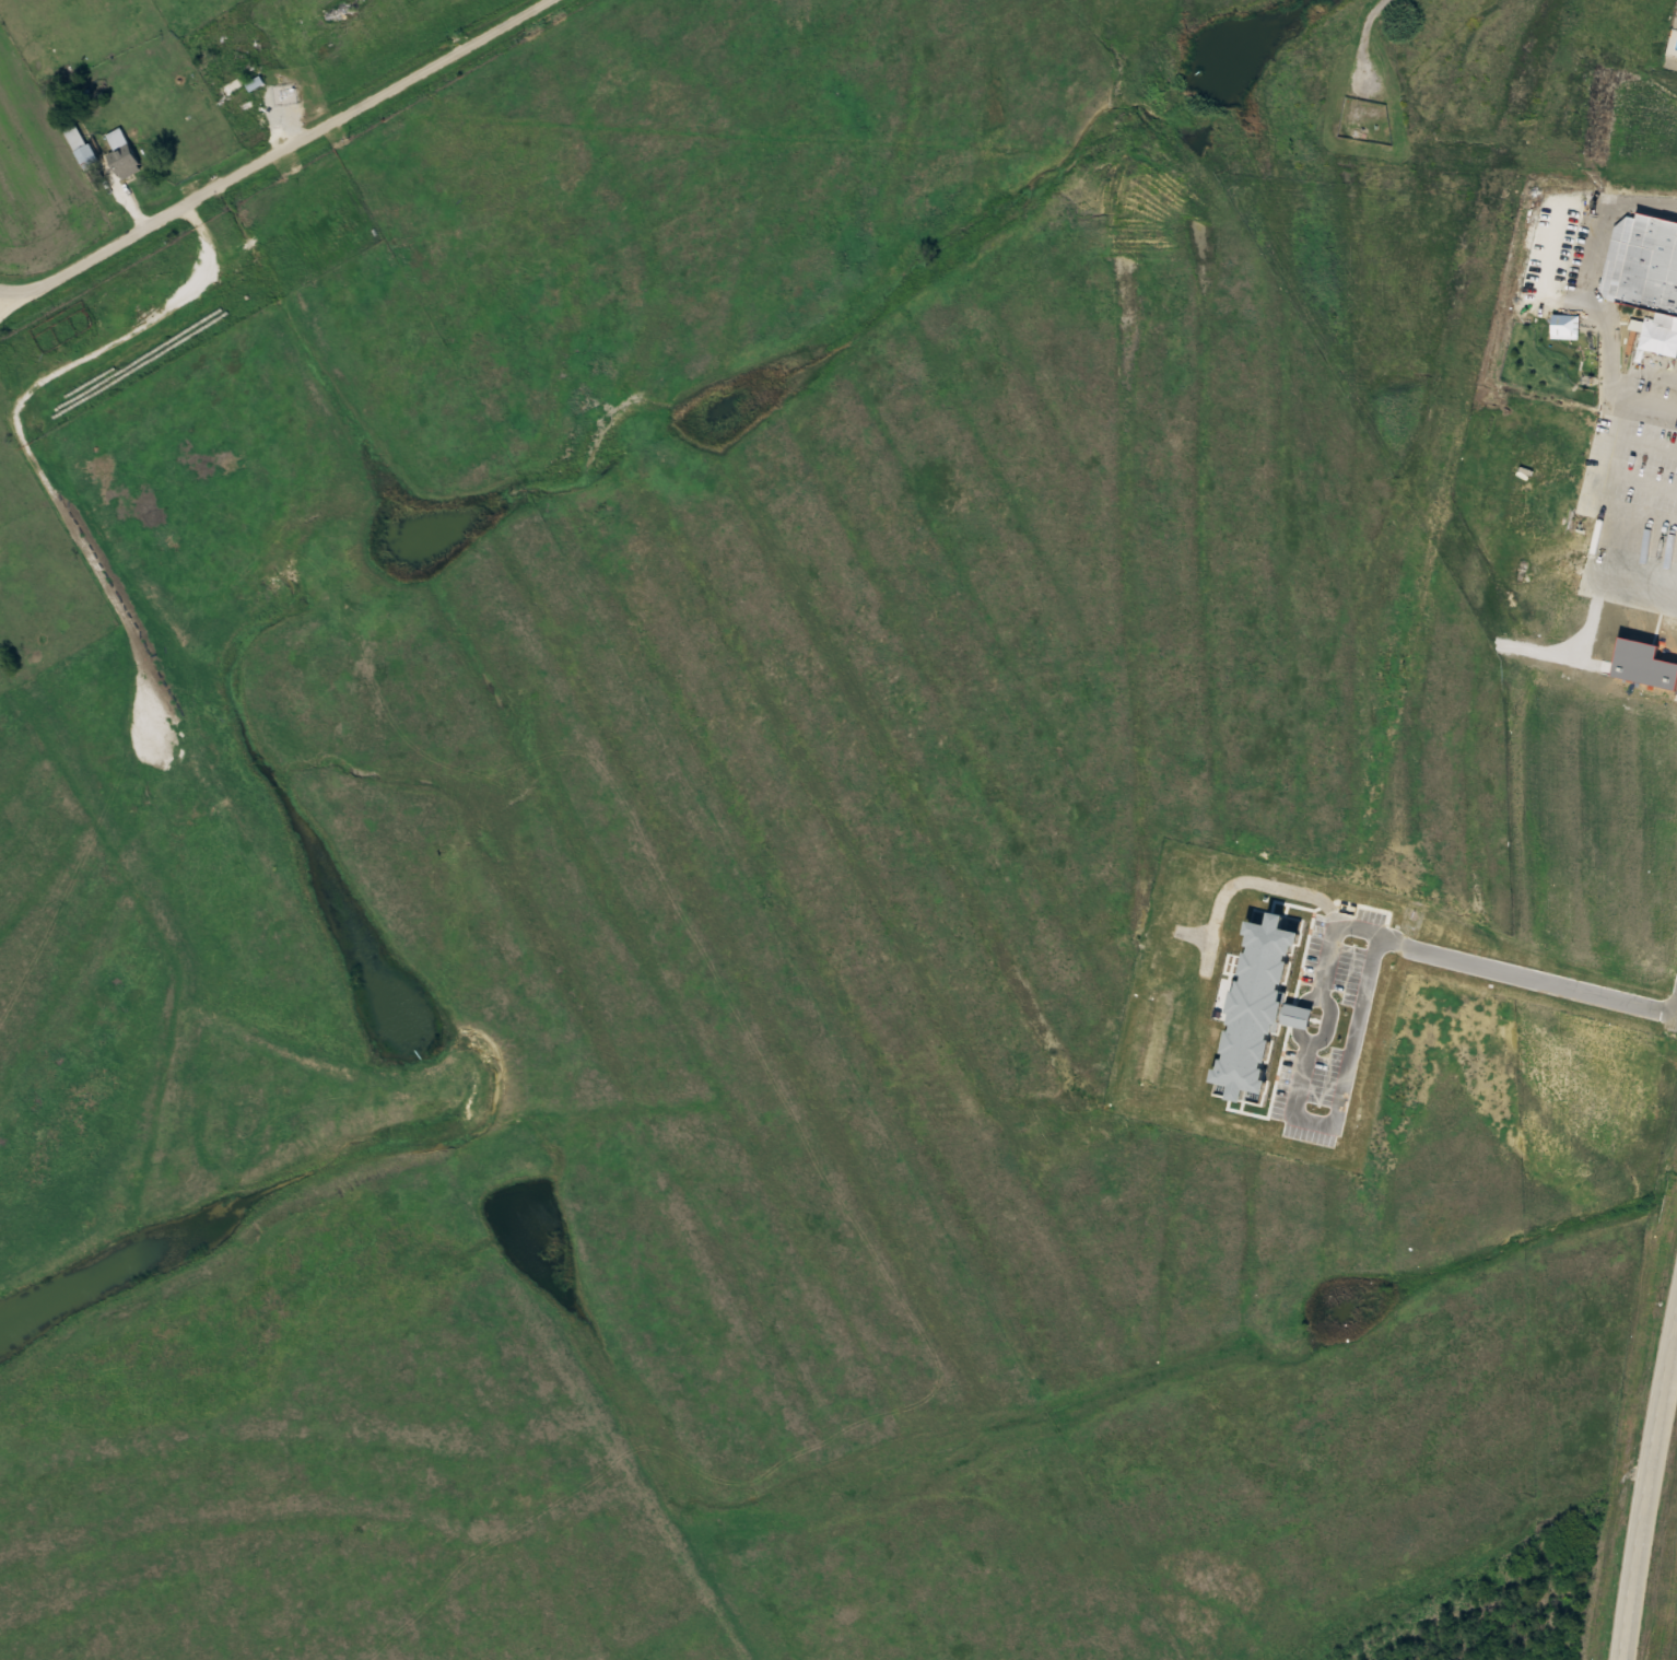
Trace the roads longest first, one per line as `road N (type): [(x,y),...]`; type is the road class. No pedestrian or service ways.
road 1 (residential): [(0,288),(37,289),(545,0)]
road 2 (tertiary): [(1676,1325),(1626,1659)]

